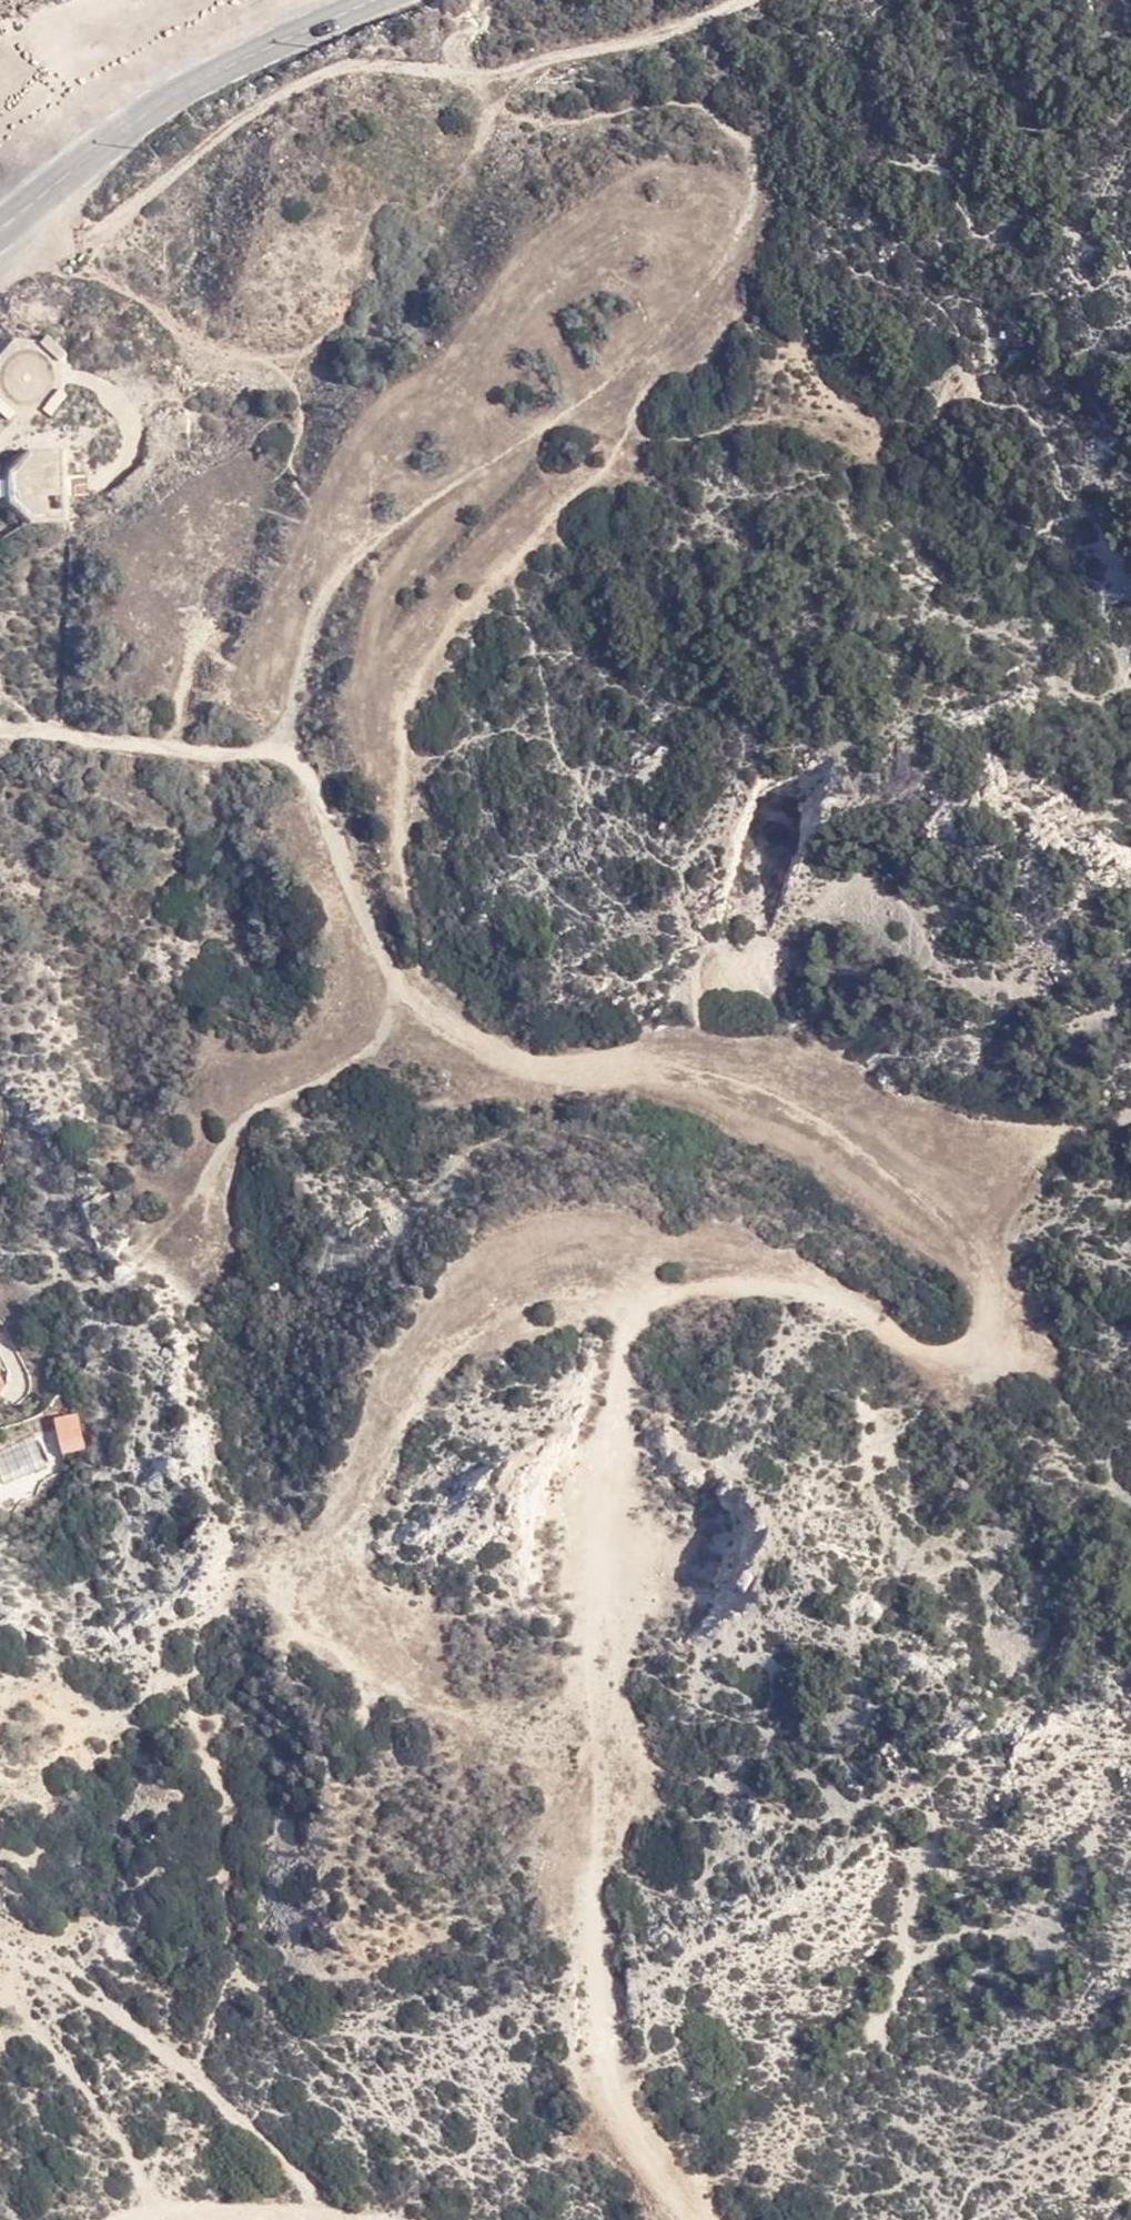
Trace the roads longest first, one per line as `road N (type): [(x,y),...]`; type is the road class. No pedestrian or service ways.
road 1 (track): [(0,726),(280,752),(304,767),(373,937),(426,1008),(503,1051),(571,1066),(635,1068),(751,1096),(829,1136),(933,1217),(973,1264),(995,1308),(988,1341),(956,1354),(809,1292),(701,1288),(654,1301),(626,1357),(593,1691),(603,1775),(601,2017),(605,2050),(658,2159),(704,2219)]
road 2 (track): [(25,210),(58,237),(104,232),(250,111),(339,68),(500,73),(646,41),(746,0)]
road 3 (tertiary): [(0,228),(173,91),(372,0)]
road 4 (track): [(153,2219),(284,2213),(329,2219)]

